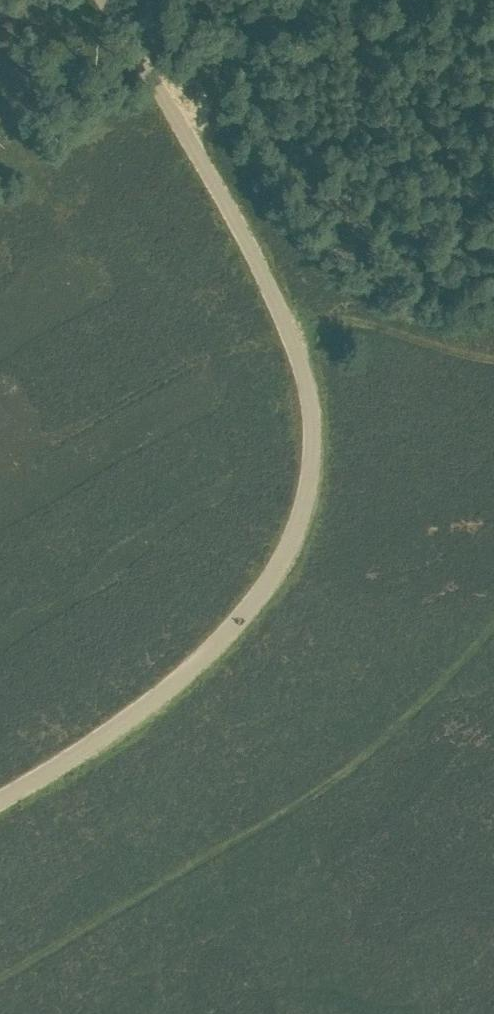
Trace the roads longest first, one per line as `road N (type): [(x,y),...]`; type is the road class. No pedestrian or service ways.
road 1 (unclassified): [(109,0),(170,98),(291,335),(309,420),(305,508),(270,580),(206,651),(86,746),(0,794)]
road 2 (track): [(293,340),(348,308),(493,360)]

